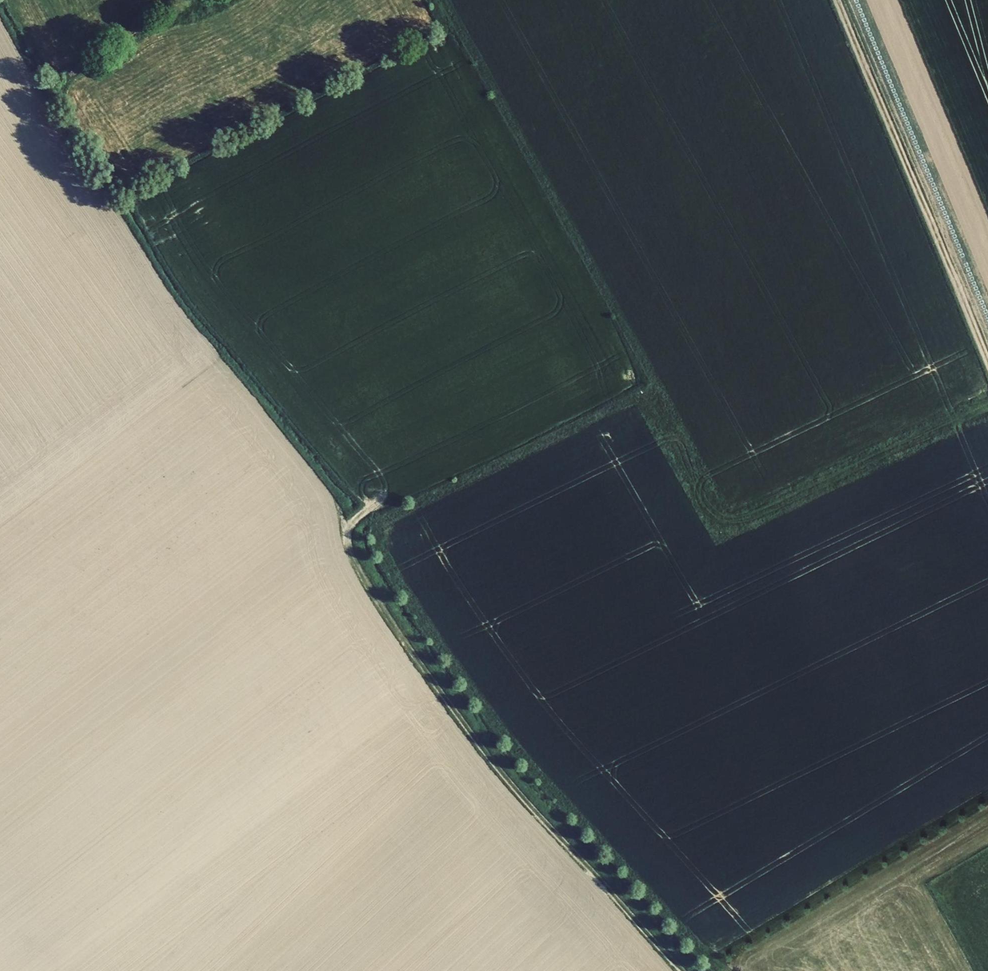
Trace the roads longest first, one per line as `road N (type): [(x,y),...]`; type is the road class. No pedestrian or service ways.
road 1 (track): [(684,970),(482,758),(347,541),(351,517),(362,512)]
road 2 (track): [(836,0),(987,363)]

